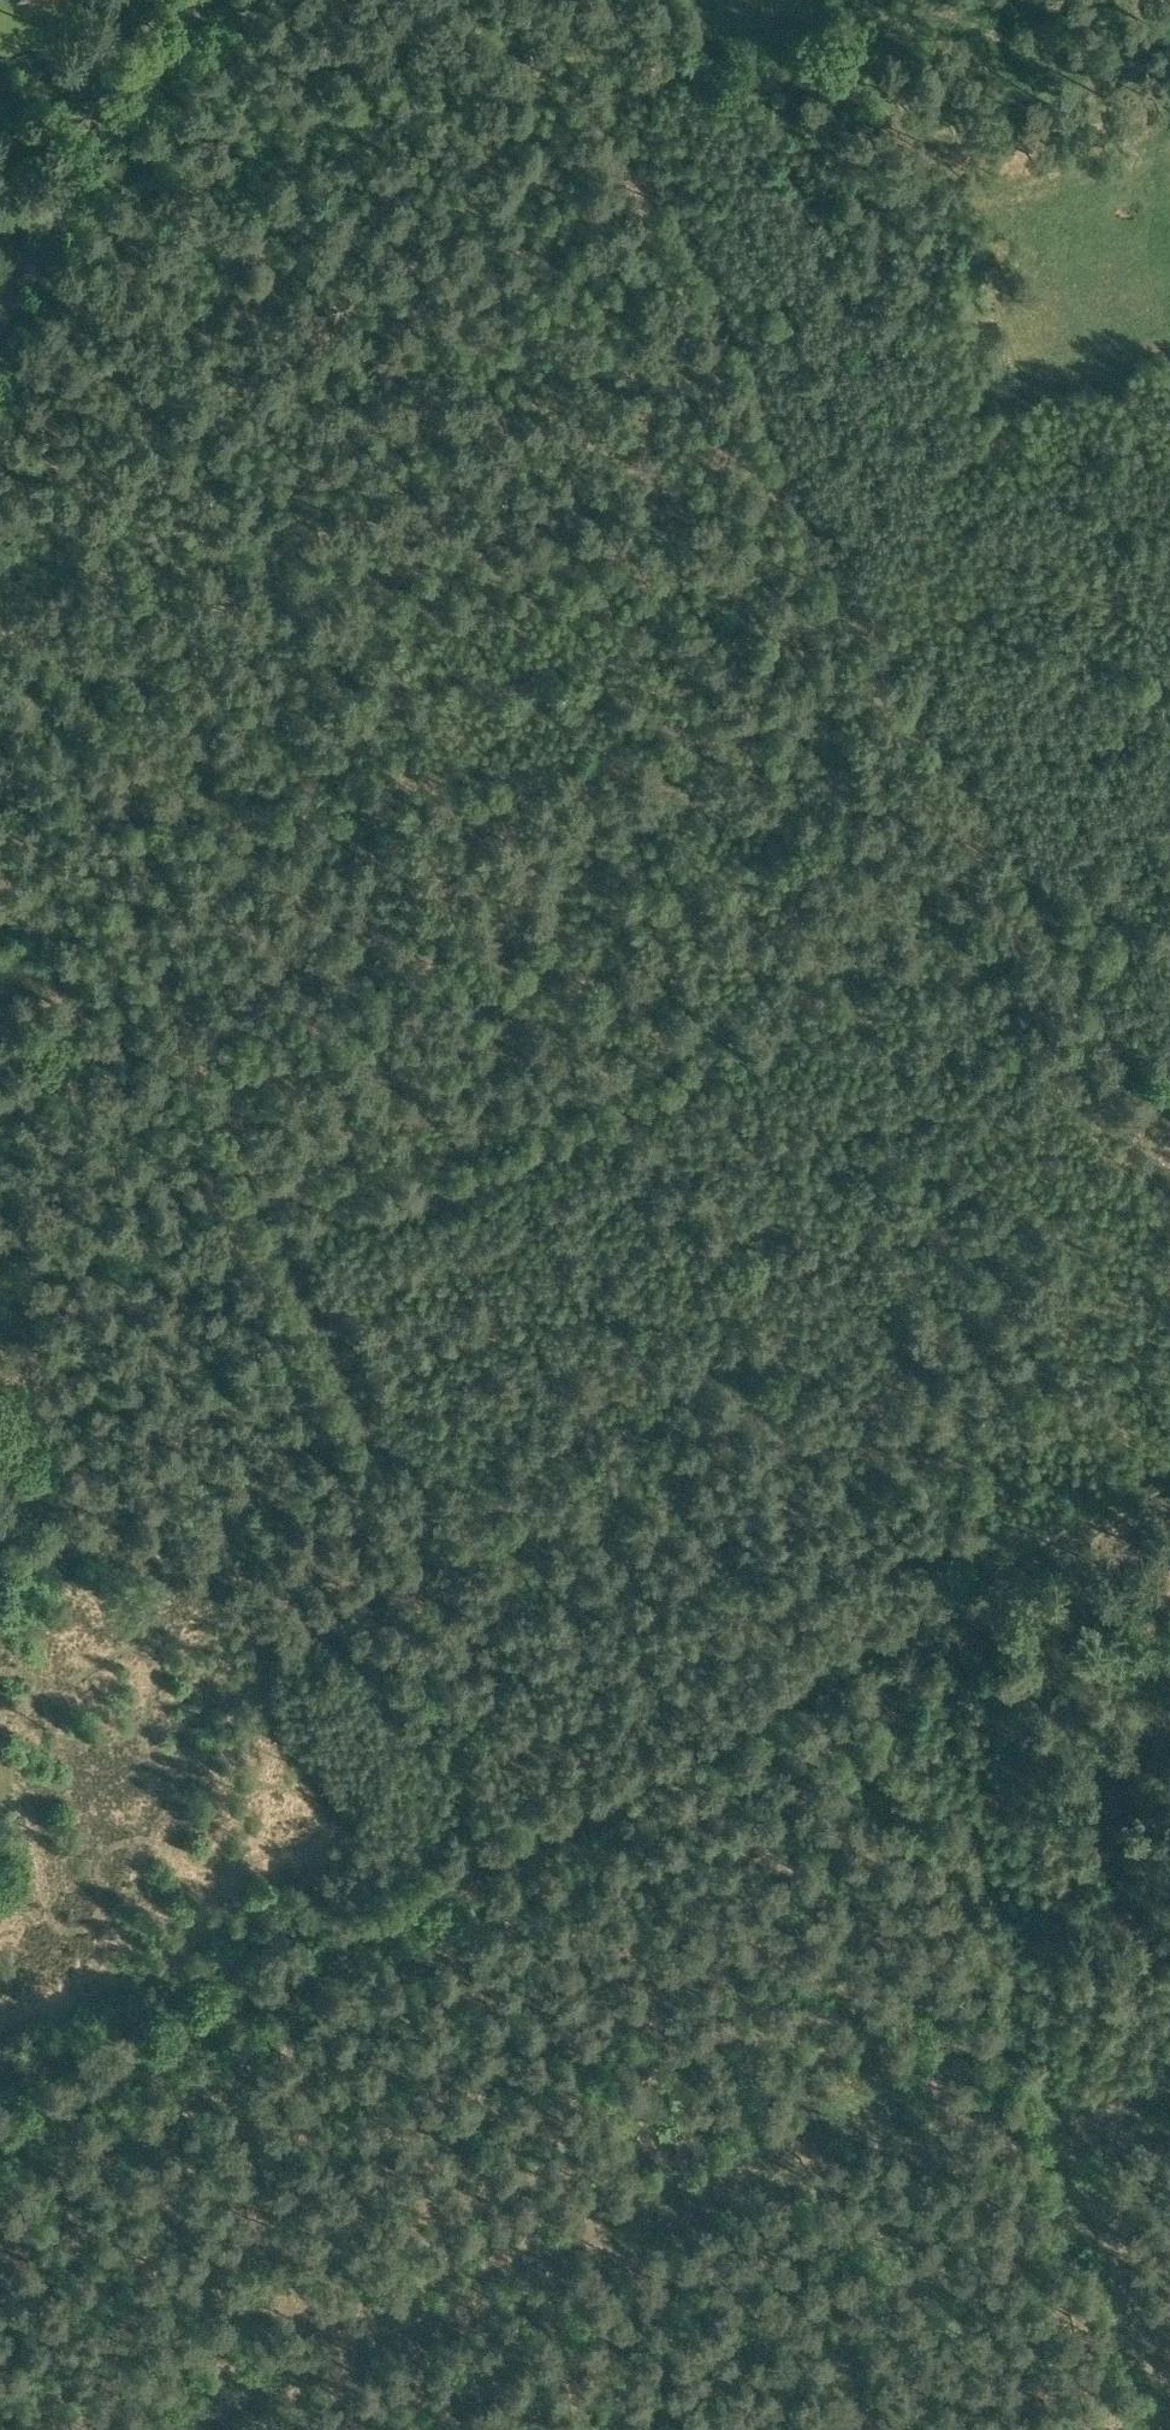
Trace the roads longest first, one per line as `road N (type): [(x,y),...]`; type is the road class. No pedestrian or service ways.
road 1 (track): [(150,2429),(920,2038),(1003,2047),(1167,2429)]
road 2 (tertiary): [(0,321),(198,0)]

